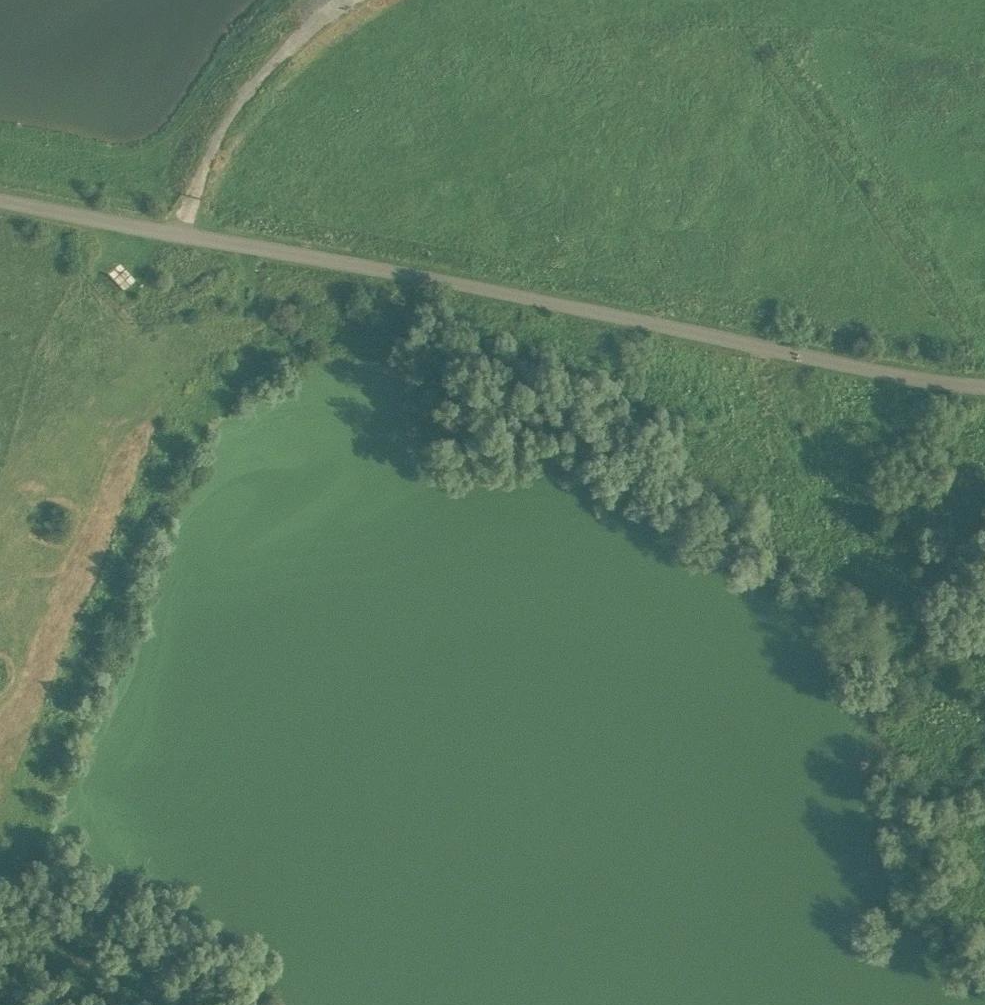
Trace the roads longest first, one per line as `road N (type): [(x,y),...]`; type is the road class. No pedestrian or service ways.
road 1 (unclassified): [(178,234),(984,386)]
road 2 (unclassified): [(178,234),(241,98),(342,0)]
road 3 (unclassified): [(0,200),(178,234)]

